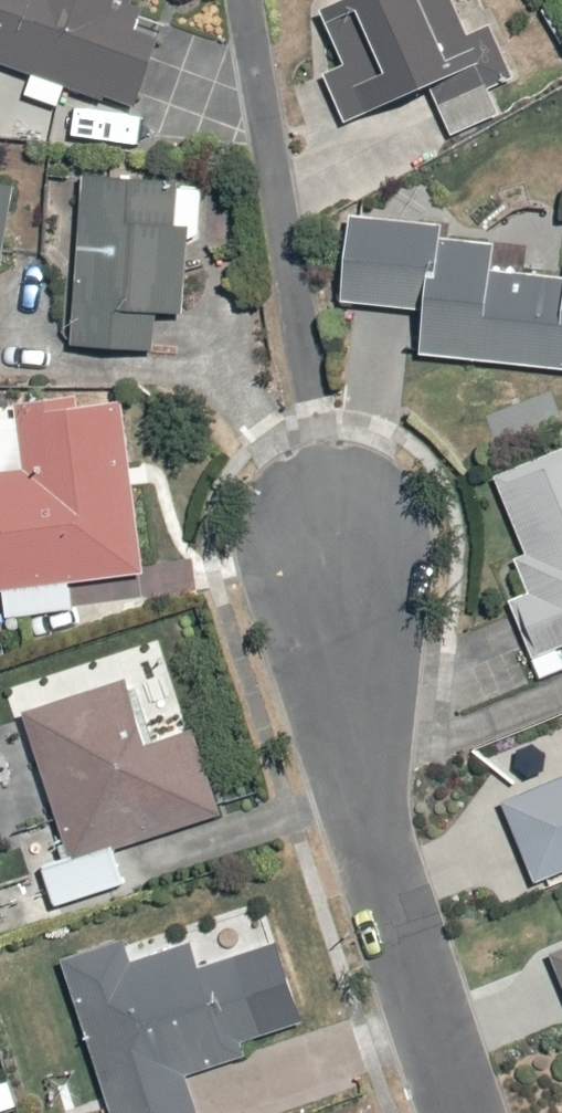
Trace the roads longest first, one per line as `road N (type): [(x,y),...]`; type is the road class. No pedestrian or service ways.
road 1 (residential): [(465,1112),(402,952),(327,565)]

